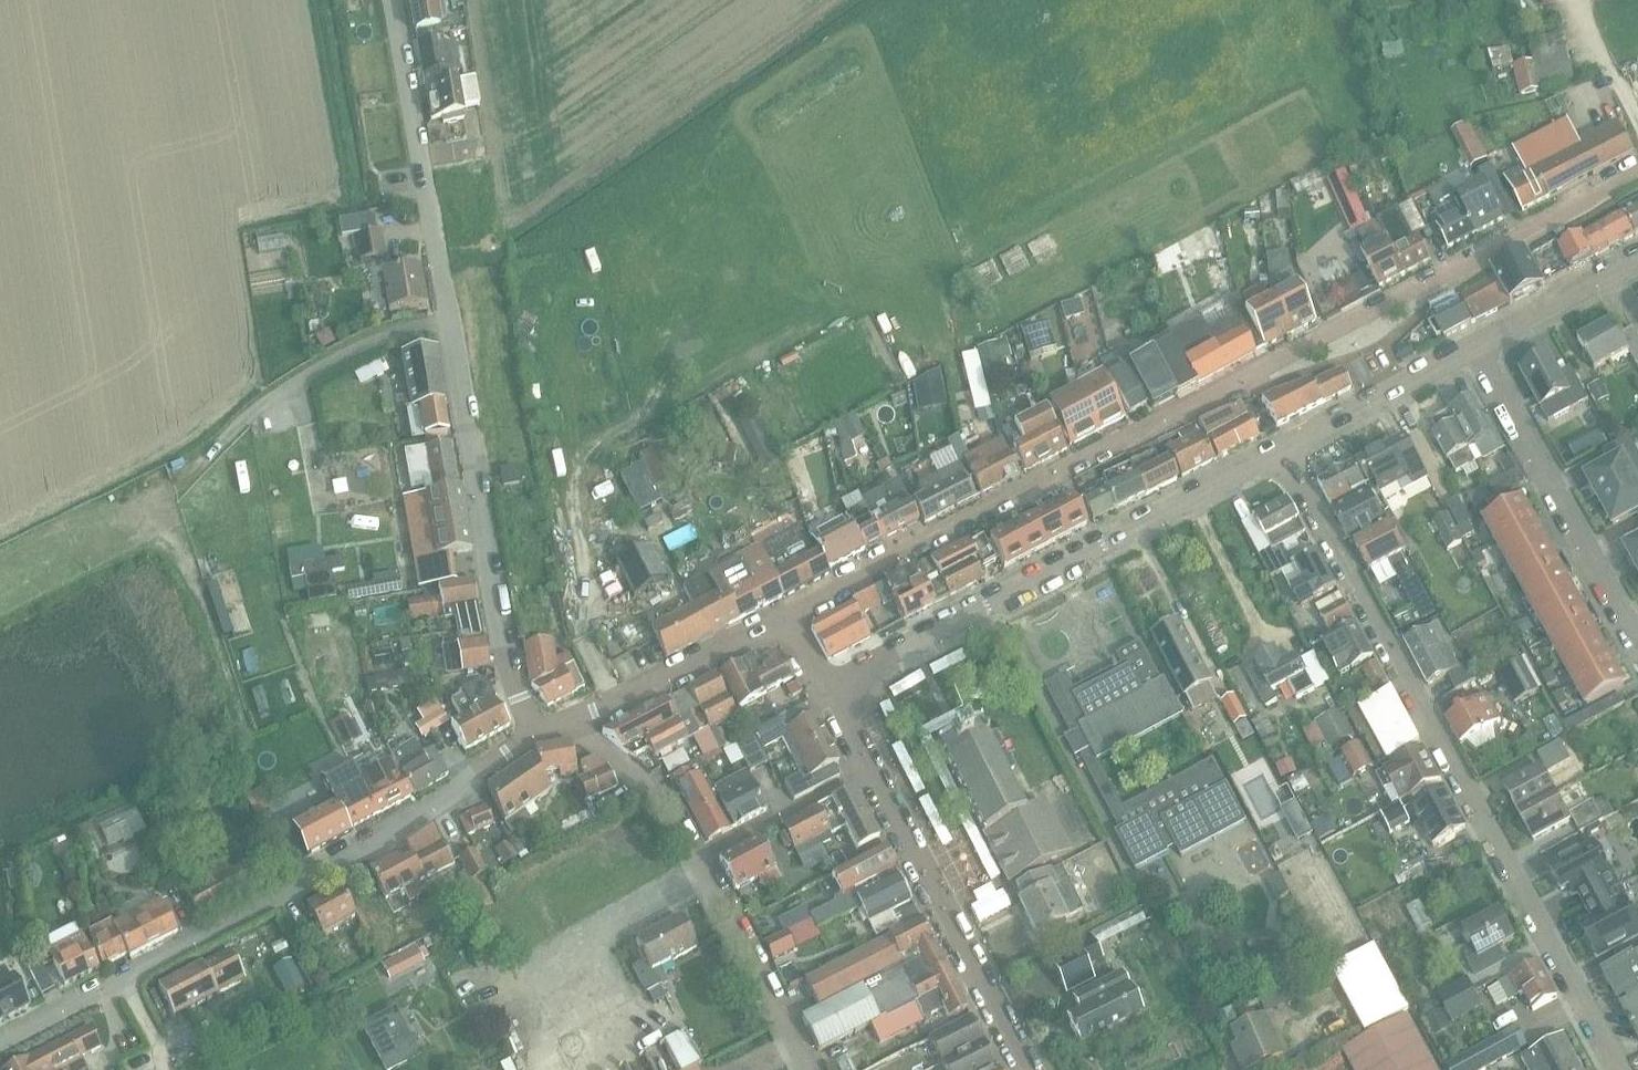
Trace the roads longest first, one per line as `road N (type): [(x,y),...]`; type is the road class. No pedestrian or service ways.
road 1 (residential): [(785,618),(1637,173)]
road 2 (residential): [(535,732),(502,647),(392,0)]
road 3 (residential): [(1619,1069),(1279,450)]
road 4 (residential): [(0,1039),(378,841),(535,732)]
road 5 (tertiary): [(825,689),(1279,450)]
road 6 (residential): [(570,719),(667,801),(812,1069)]
road 7 (tertiary): [(1027,1069),(825,689)]
road 8 (residential): [(1478,344),(1637,632)]
road 9 (residential): [(570,719),(785,618)]
road 10 (tertiary): [(1279,450),(1478,344)]
road 11 (tertiary): [(1478,344),(1637,257)]

